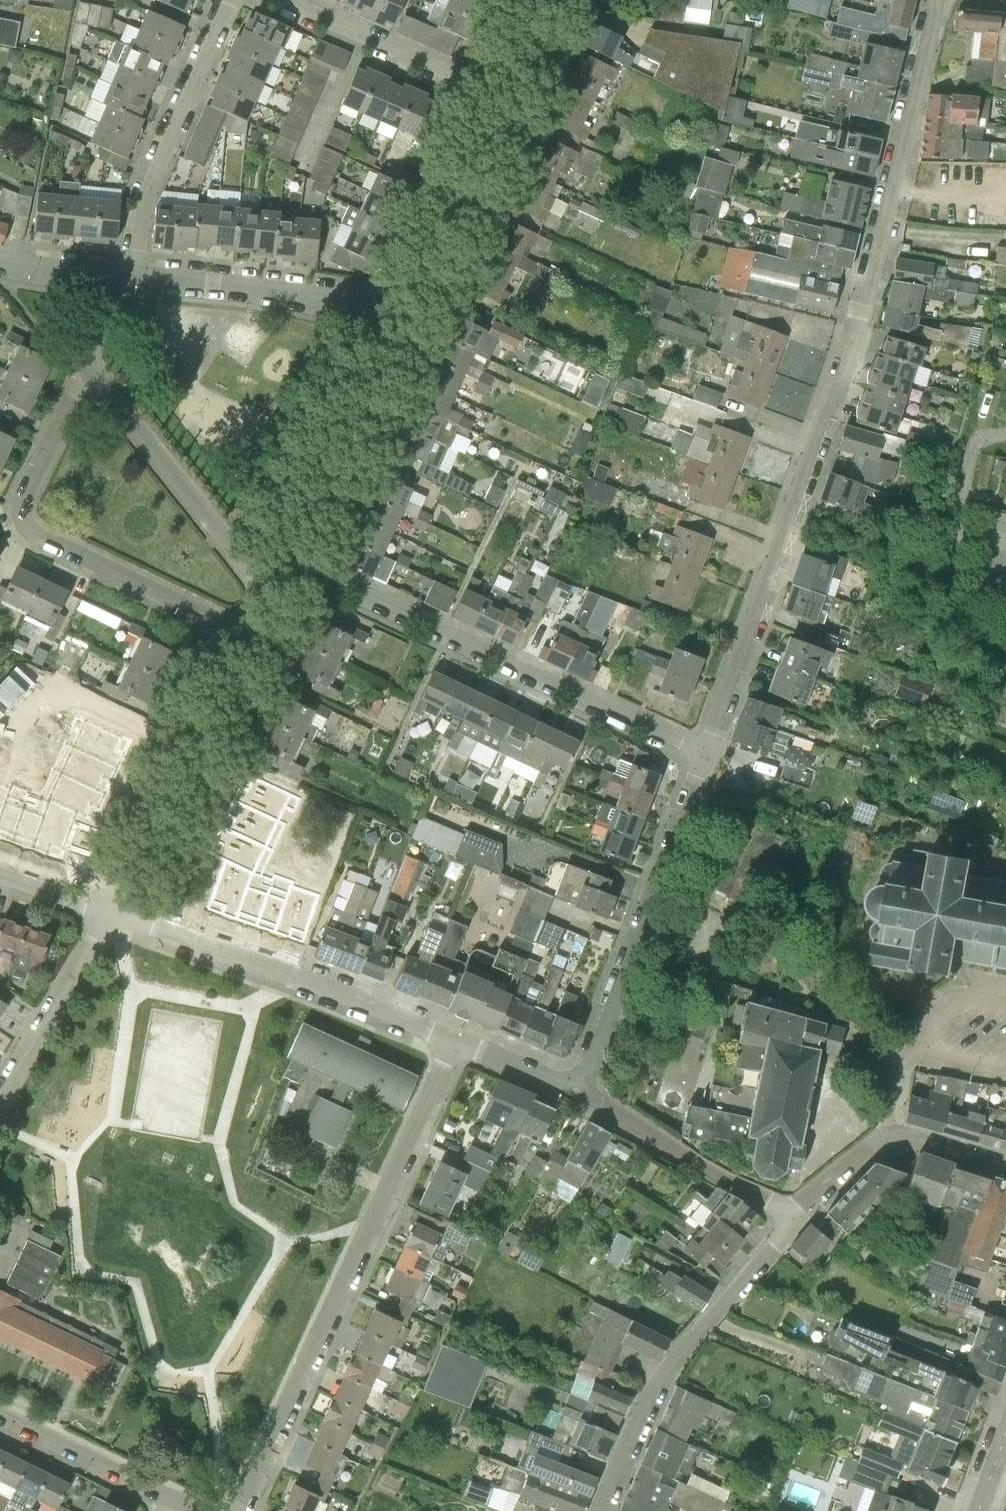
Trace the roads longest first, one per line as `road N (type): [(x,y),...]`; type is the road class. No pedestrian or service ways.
road 1 (residential): [(706,753),(863,312),(938,0)]
road 2 (residential): [(238,1510),(457,1041)]
road 3 (residential): [(706,753),(279,560)]
road 4 (residential): [(239,645),(22,521),(19,503),(75,374)]
road 5 (residential): [(457,1041),(108,908)]
road 6 (residential): [(574,1090),(706,753)]
road 7 (residential): [(601,1510),(656,1385),(789,1220)]
road 8 (residential): [(132,278),(140,190),(224,0)]
road 9 (residential): [(108,908),(239,645)]
road 10 (residential): [(265,591),(75,374)]
road 11 (residential): [(279,560),(403,300)]
road 12 (residential): [(403,300),(132,278)]
road 13 (residential): [(1005,1161),(889,1131),(789,1220)]
road 14 (residential): [(789,1220),(574,1090)]
road 15 (residential): [(499,96),(271,0)]
road 16 (residential): [(403,300),(499,96)]
road 17 (residential): [(0,1089),(108,908)]
road 18 (residential): [(165,1504),(0,1418)]
road 19 (residential): [(574,1090),(457,1041)]

